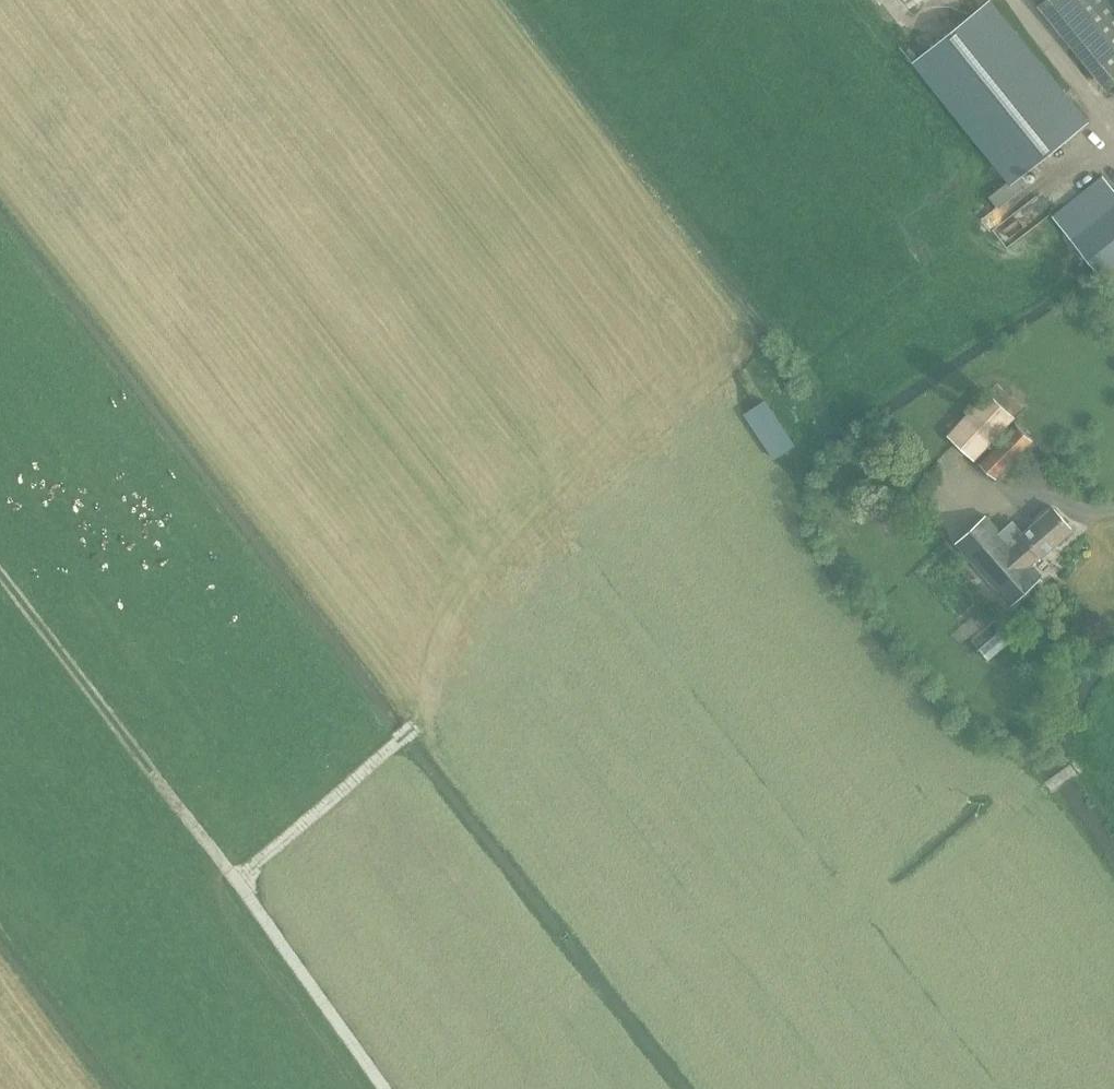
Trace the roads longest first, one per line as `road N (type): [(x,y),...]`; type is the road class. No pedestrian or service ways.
road 1 (track): [(384,1088),(238,883),(0,575)]

